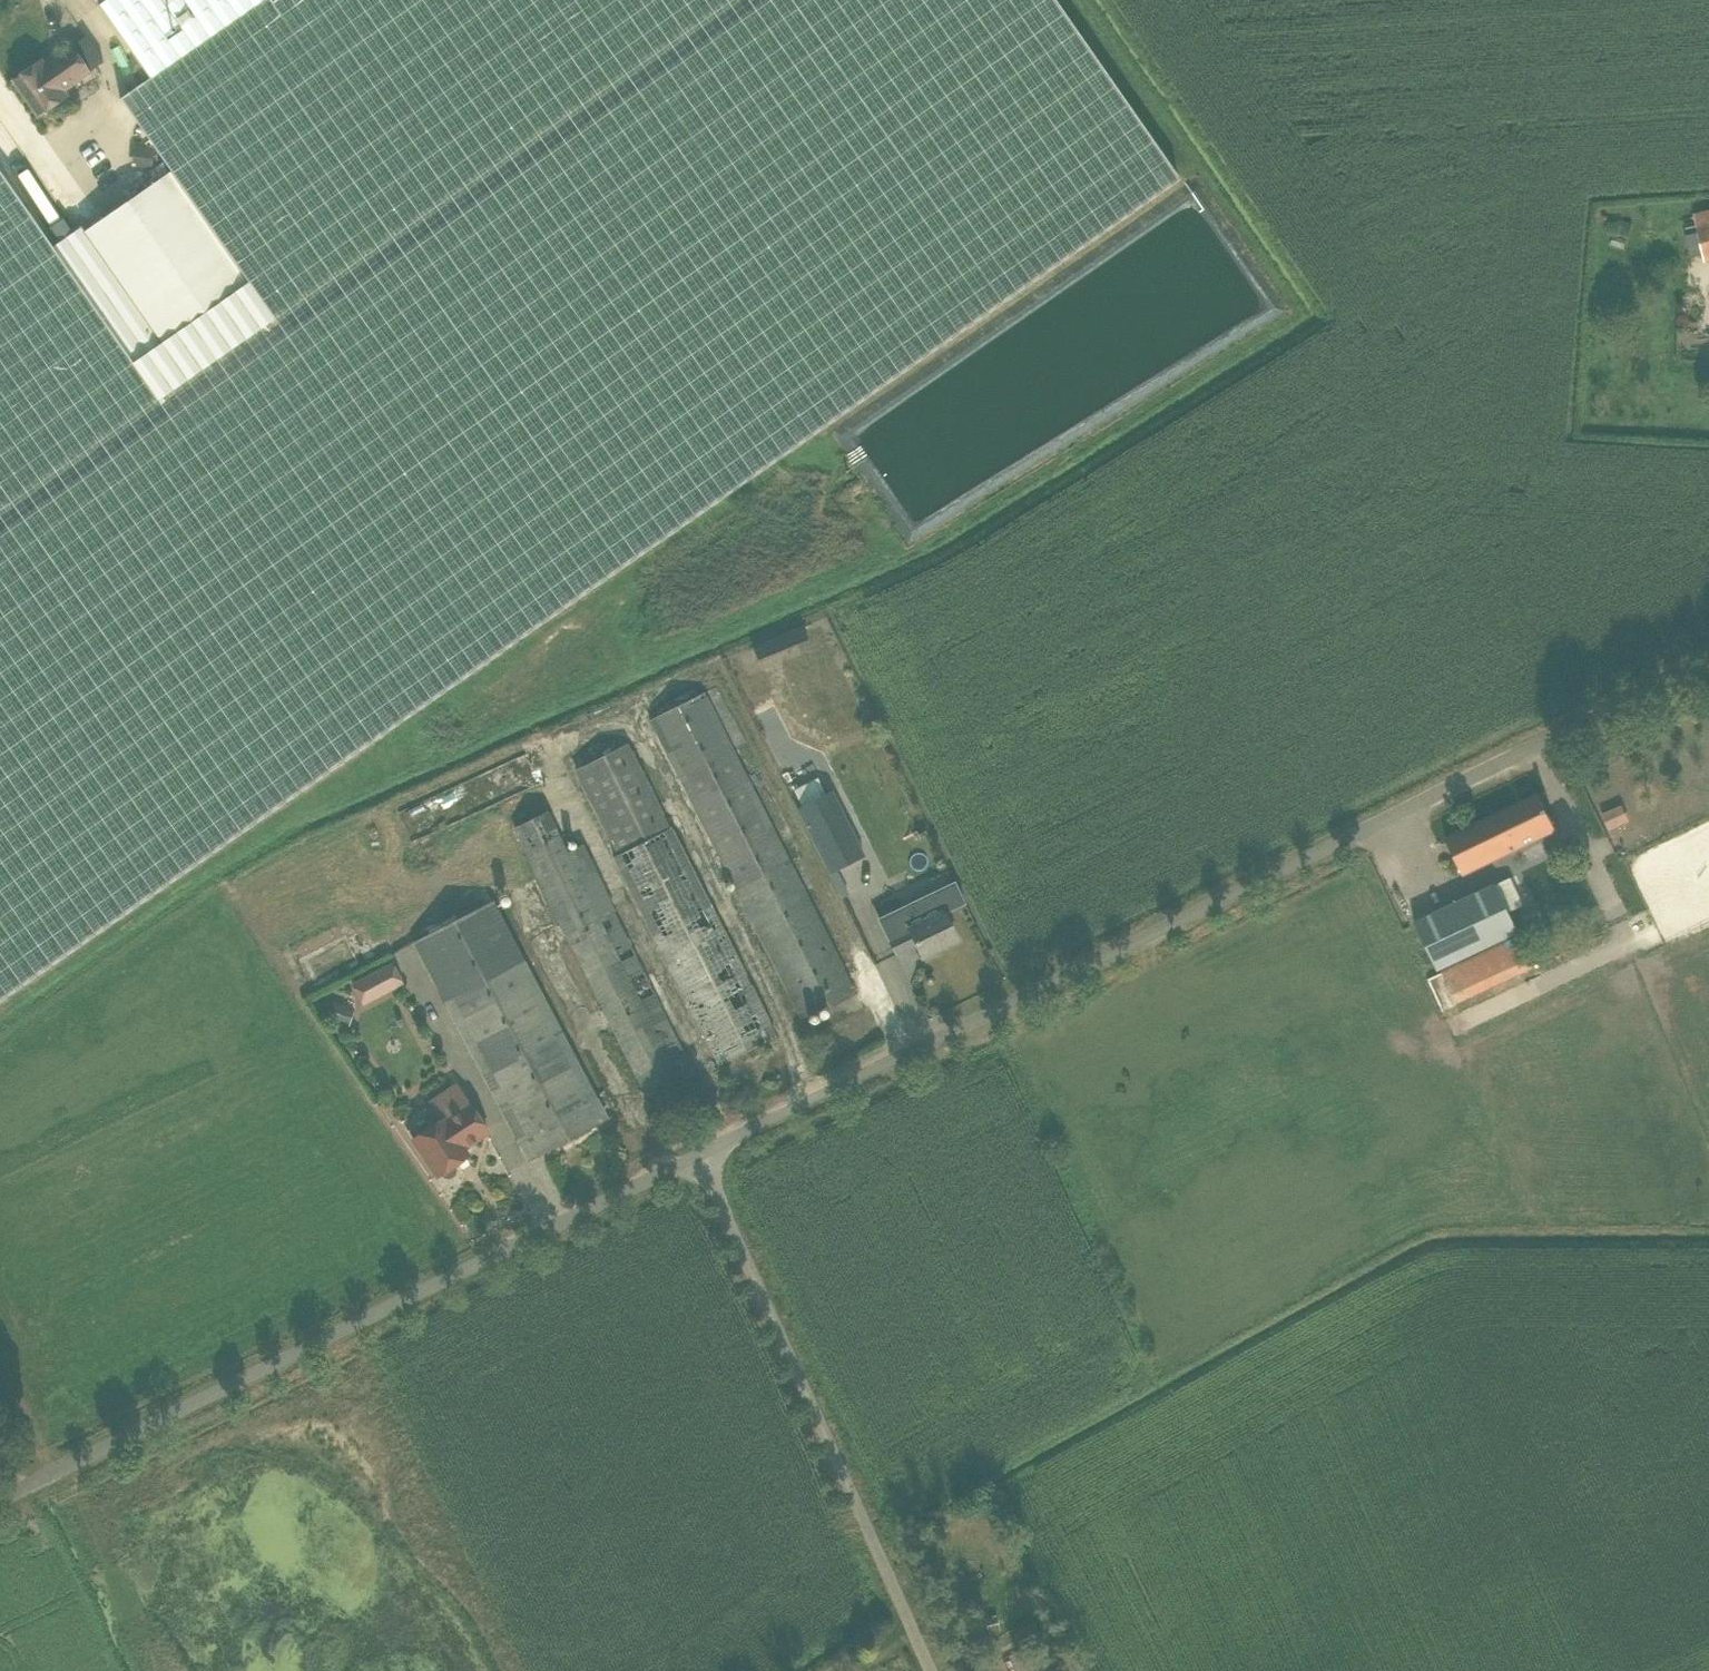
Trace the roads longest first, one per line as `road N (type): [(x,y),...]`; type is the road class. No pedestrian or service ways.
road 1 (unclassified): [(700,1156),(1708,663)]
road 2 (unclassified): [(0,1497),(700,1156)]
road 3 (unclassified): [(928,1670),(700,1156)]

